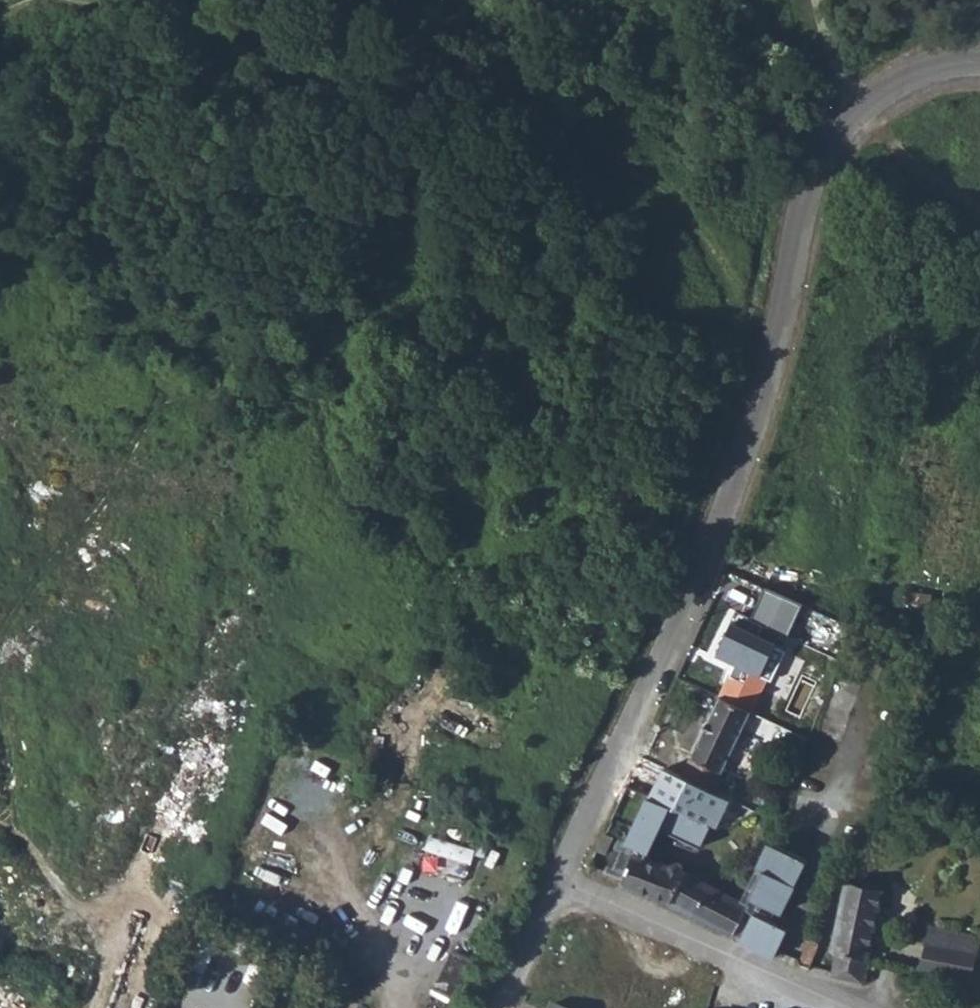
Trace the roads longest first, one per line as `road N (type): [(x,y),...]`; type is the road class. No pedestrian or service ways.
road 1 (residential): [(561,881),(666,654),(758,419),(808,206),(828,160),(897,90),(979,68)]
road 2 (residential): [(881,1007),(733,959),(561,881)]
road 3 (residential): [(502,1007),(561,881)]

